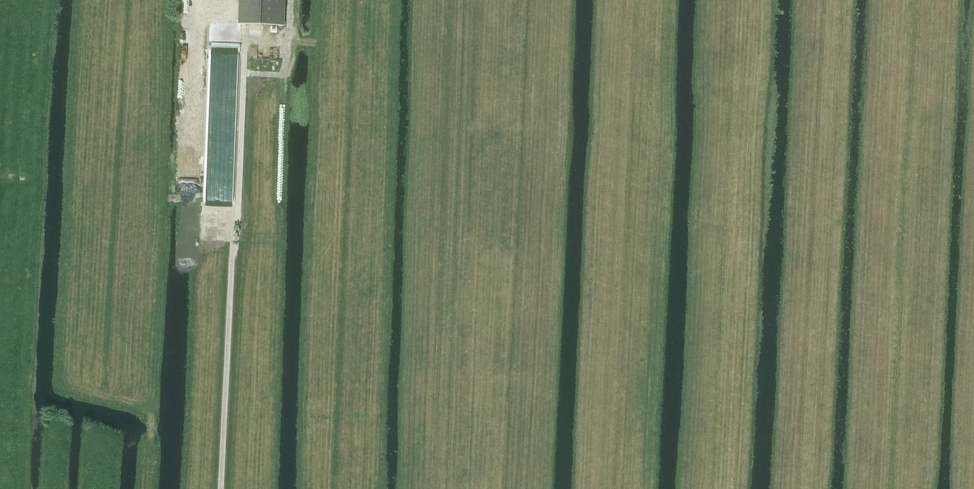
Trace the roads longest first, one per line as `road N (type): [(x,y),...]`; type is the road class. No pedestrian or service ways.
road 1 (track): [(220,488),(239,0)]

